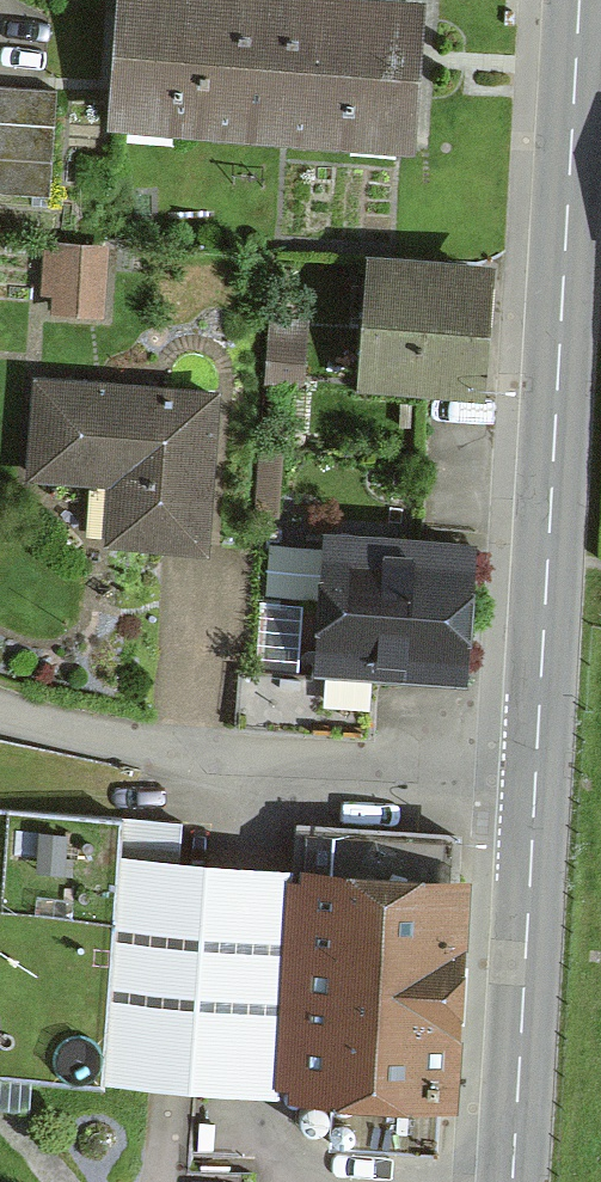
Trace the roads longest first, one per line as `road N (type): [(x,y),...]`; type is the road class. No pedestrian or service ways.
road 1 (tertiary): [(581,0),(536,799)]
road 2 (residential): [(0,725),(179,767),(536,799)]
road 3 (tertiary): [(536,799),(516,1181)]

